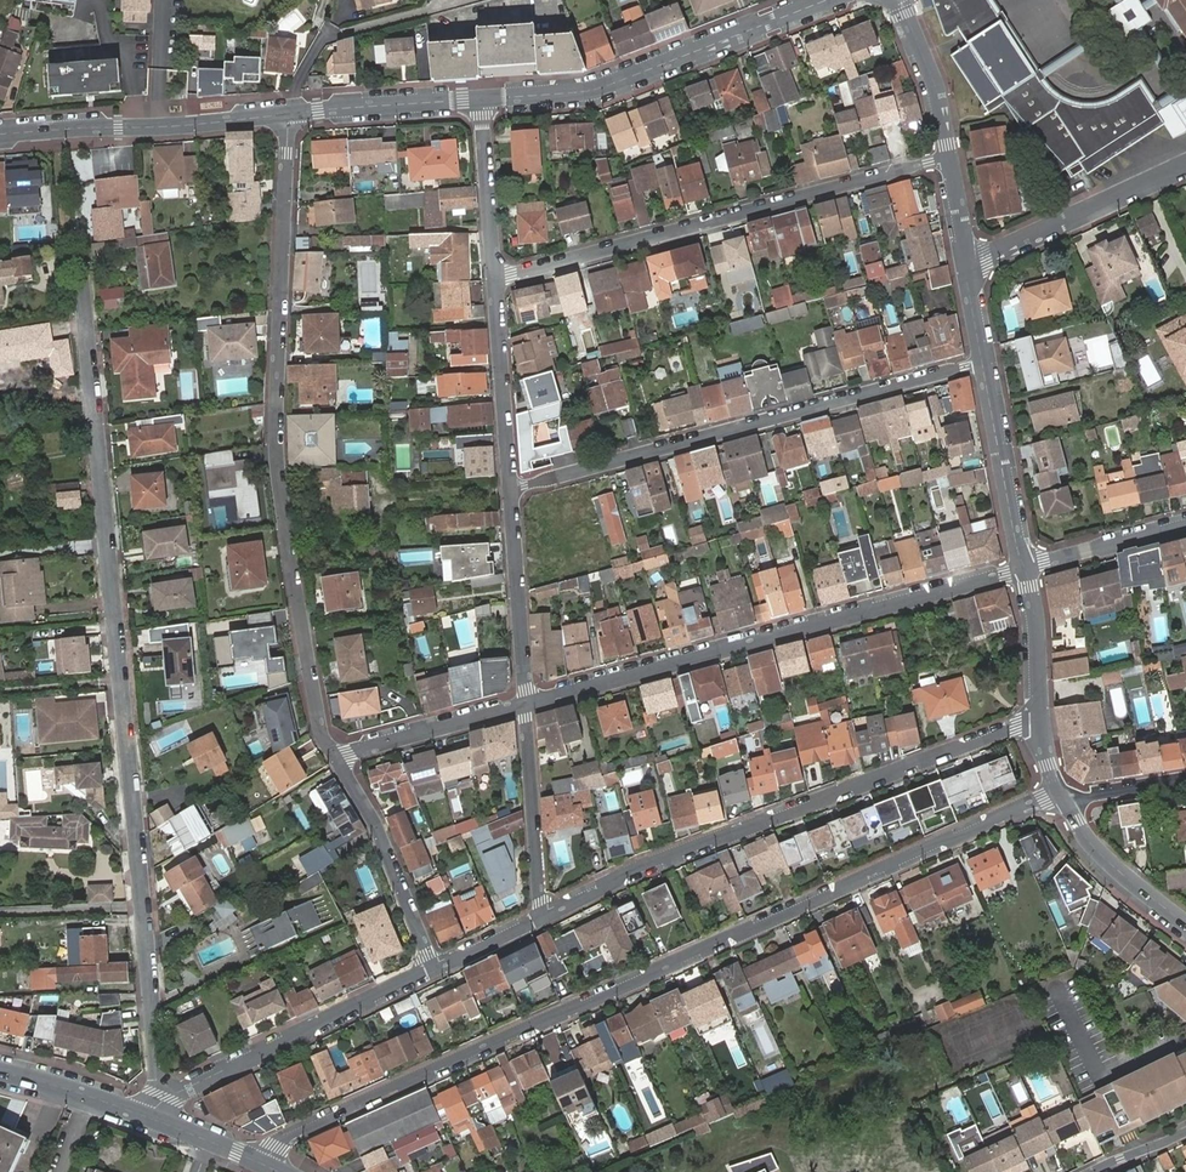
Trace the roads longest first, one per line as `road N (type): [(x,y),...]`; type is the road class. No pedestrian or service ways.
road 1 (residential): [(1064,795),(292,1132),(264,1163)]
road 2 (residential): [(81,275),(156,1080),(165,1098)]
road 3 (residential): [(287,114),(275,454),(321,731),(333,758)]
road 4 (residential): [(541,916),(648,867),(1040,721)]
road 5 (residential): [(1027,569),(530,706)]
road 6 (residential): [(511,490),(985,362)]
road 7 (residential): [(951,158),(496,278)]
road 8 (residential): [(827,0),(605,88),(483,101)]
road 9 (residential): [(165,1098),(432,970)]
road 10 (residential): [(287,114),(0,134)]
road 11 (residential): [(968,262),(1185,163)]
road 12 (residential): [(333,758),(386,844),(432,970)]
road 13 (residential): [(511,490),(530,706)]
road 14 (residential): [(496,278),(511,490)]
road 15 (residential): [(985,362),(1027,569)]
road 16 (residential): [(530,706),(541,916)]
road 17 (residential): [(530,706),(333,758)]
road 18 (residential): [(483,101),(287,114)]
road 19 (residential): [(1064,795),(1089,842),(1185,924)]
road 20 (residential): [(483,101),(496,278)]
road 21 (residential): [(898,0),(933,77),(951,158)]
road 22 (residential): [(1027,569),(1185,523)]
road 23 (tertiary): [(149,1117),(0,1074)]
road 24 (residential): [(1027,569),(1040,721)]
road 25 (tertiary): [(264,1163),(149,1117)]
road 26 (residential): [(1064,795),(1185,778)]
road 27 (residential): [(432,970),(541,916)]

